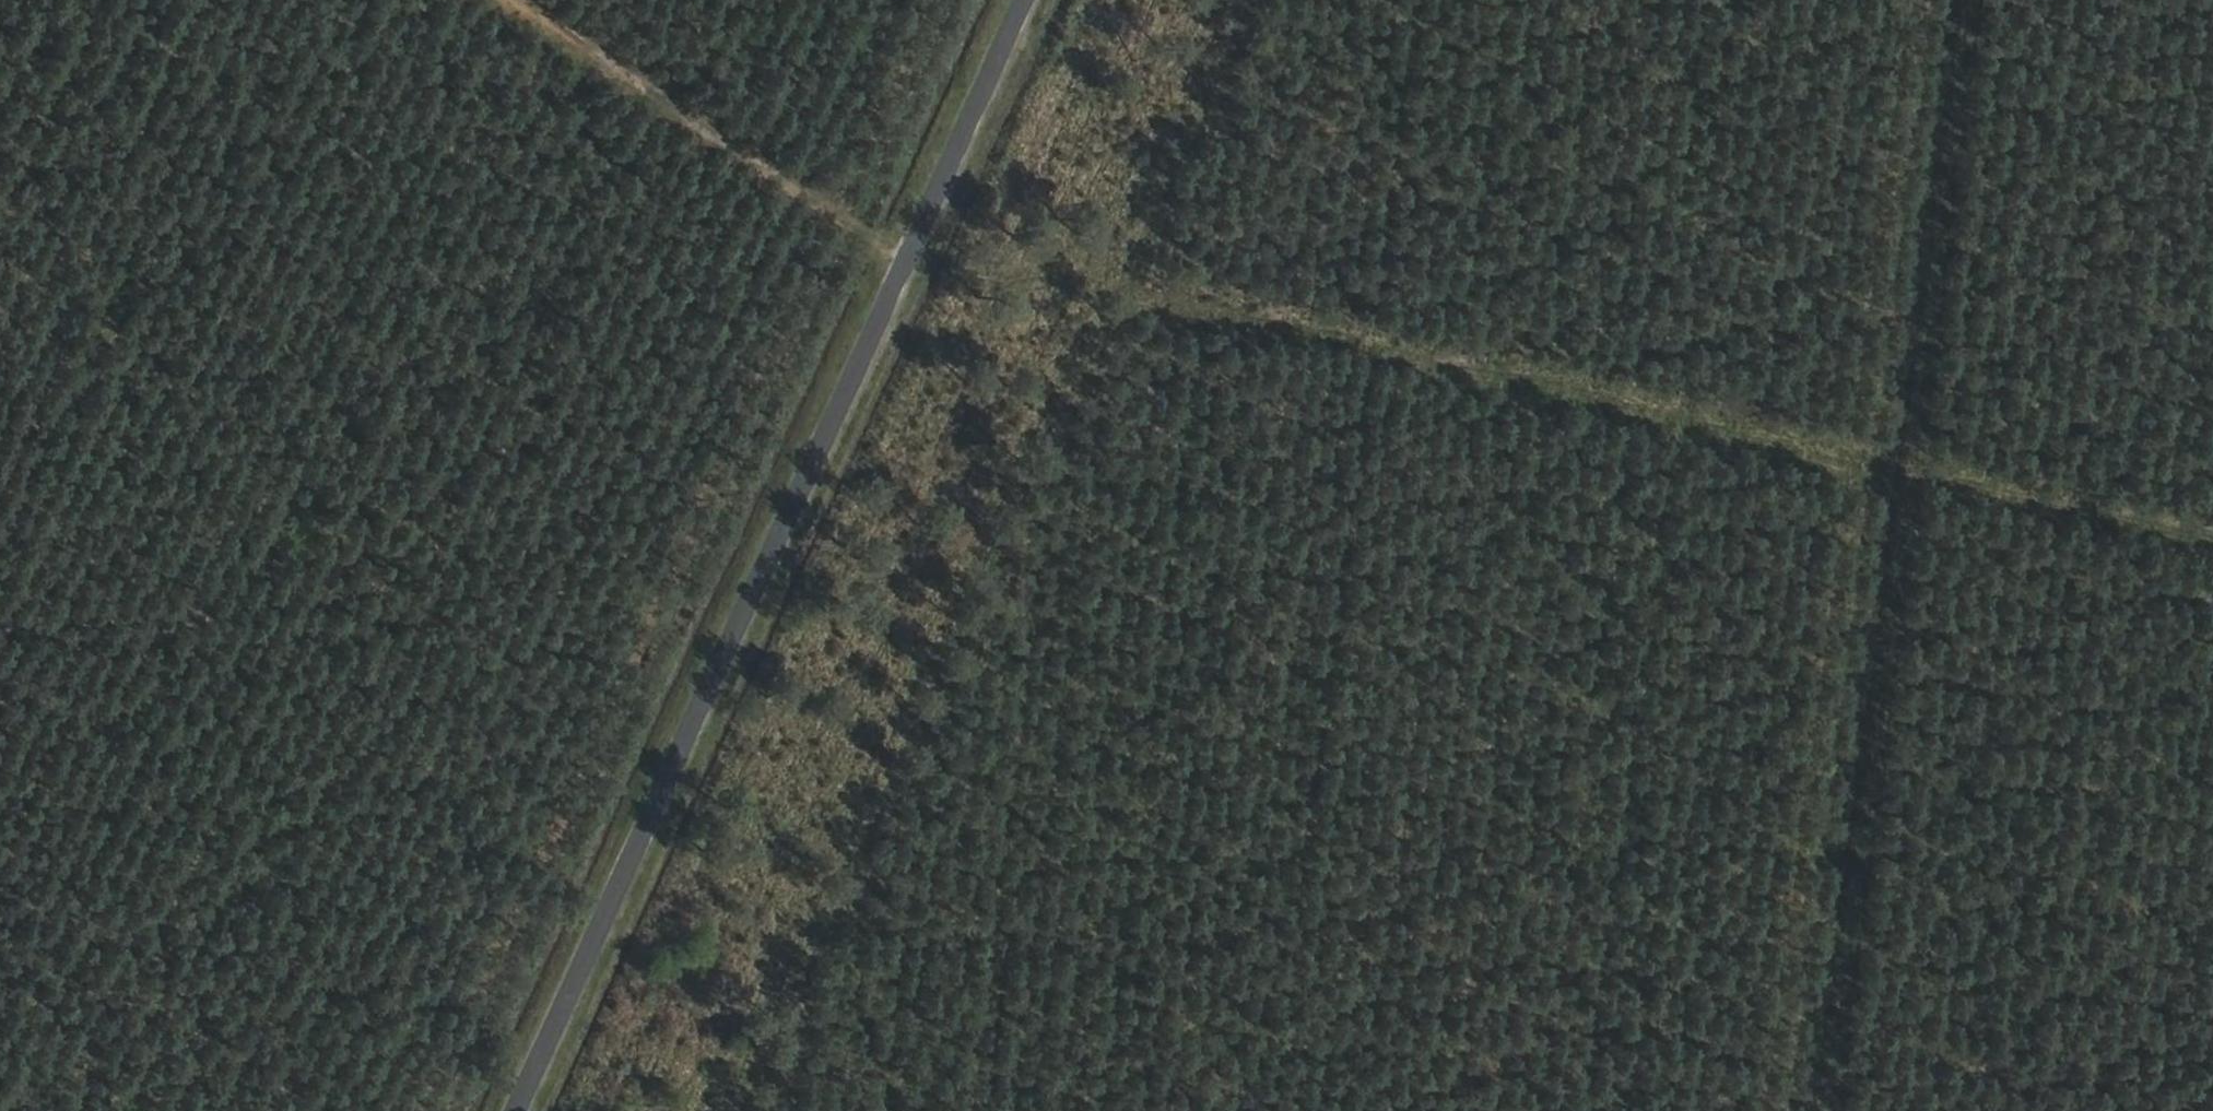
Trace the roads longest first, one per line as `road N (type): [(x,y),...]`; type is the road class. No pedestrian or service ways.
road 1 (unclassified): [(1018,0),(515,1110)]

